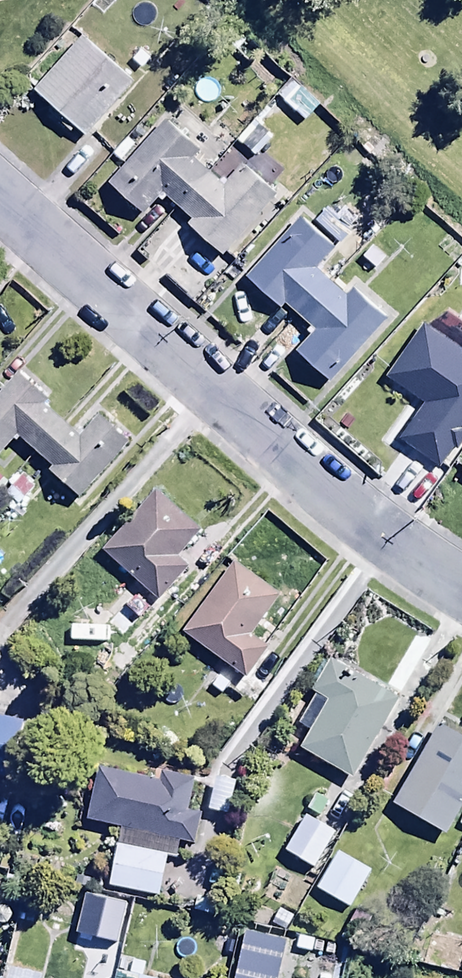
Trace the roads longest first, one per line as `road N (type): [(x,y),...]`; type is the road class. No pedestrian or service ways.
road 1 (residential): [(461,584),(0,206)]

